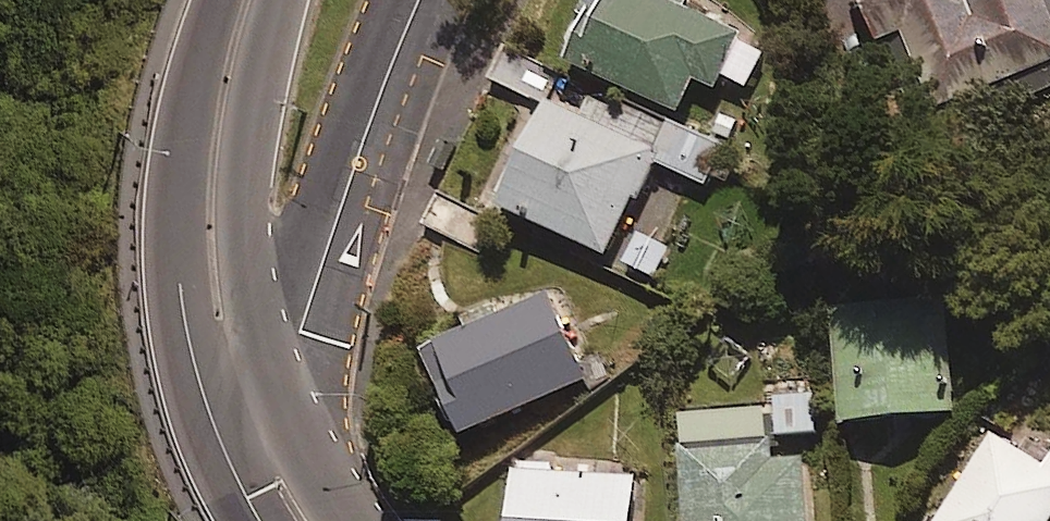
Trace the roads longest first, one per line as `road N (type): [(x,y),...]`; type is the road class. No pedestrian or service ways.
road 1 (tertiary): [(420,0),(258,436)]
road 2 (trunk): [(258,436),(215,289),(210,188),(221,93),(250,0)]

